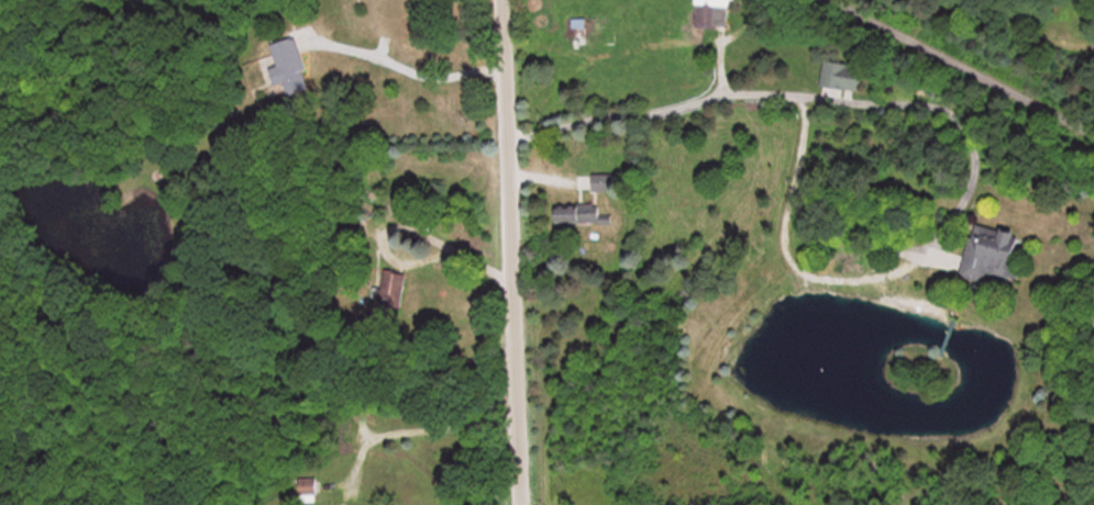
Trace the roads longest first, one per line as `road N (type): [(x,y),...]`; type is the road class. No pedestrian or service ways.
road 1 (residential): [(520,504),(501,0)]

